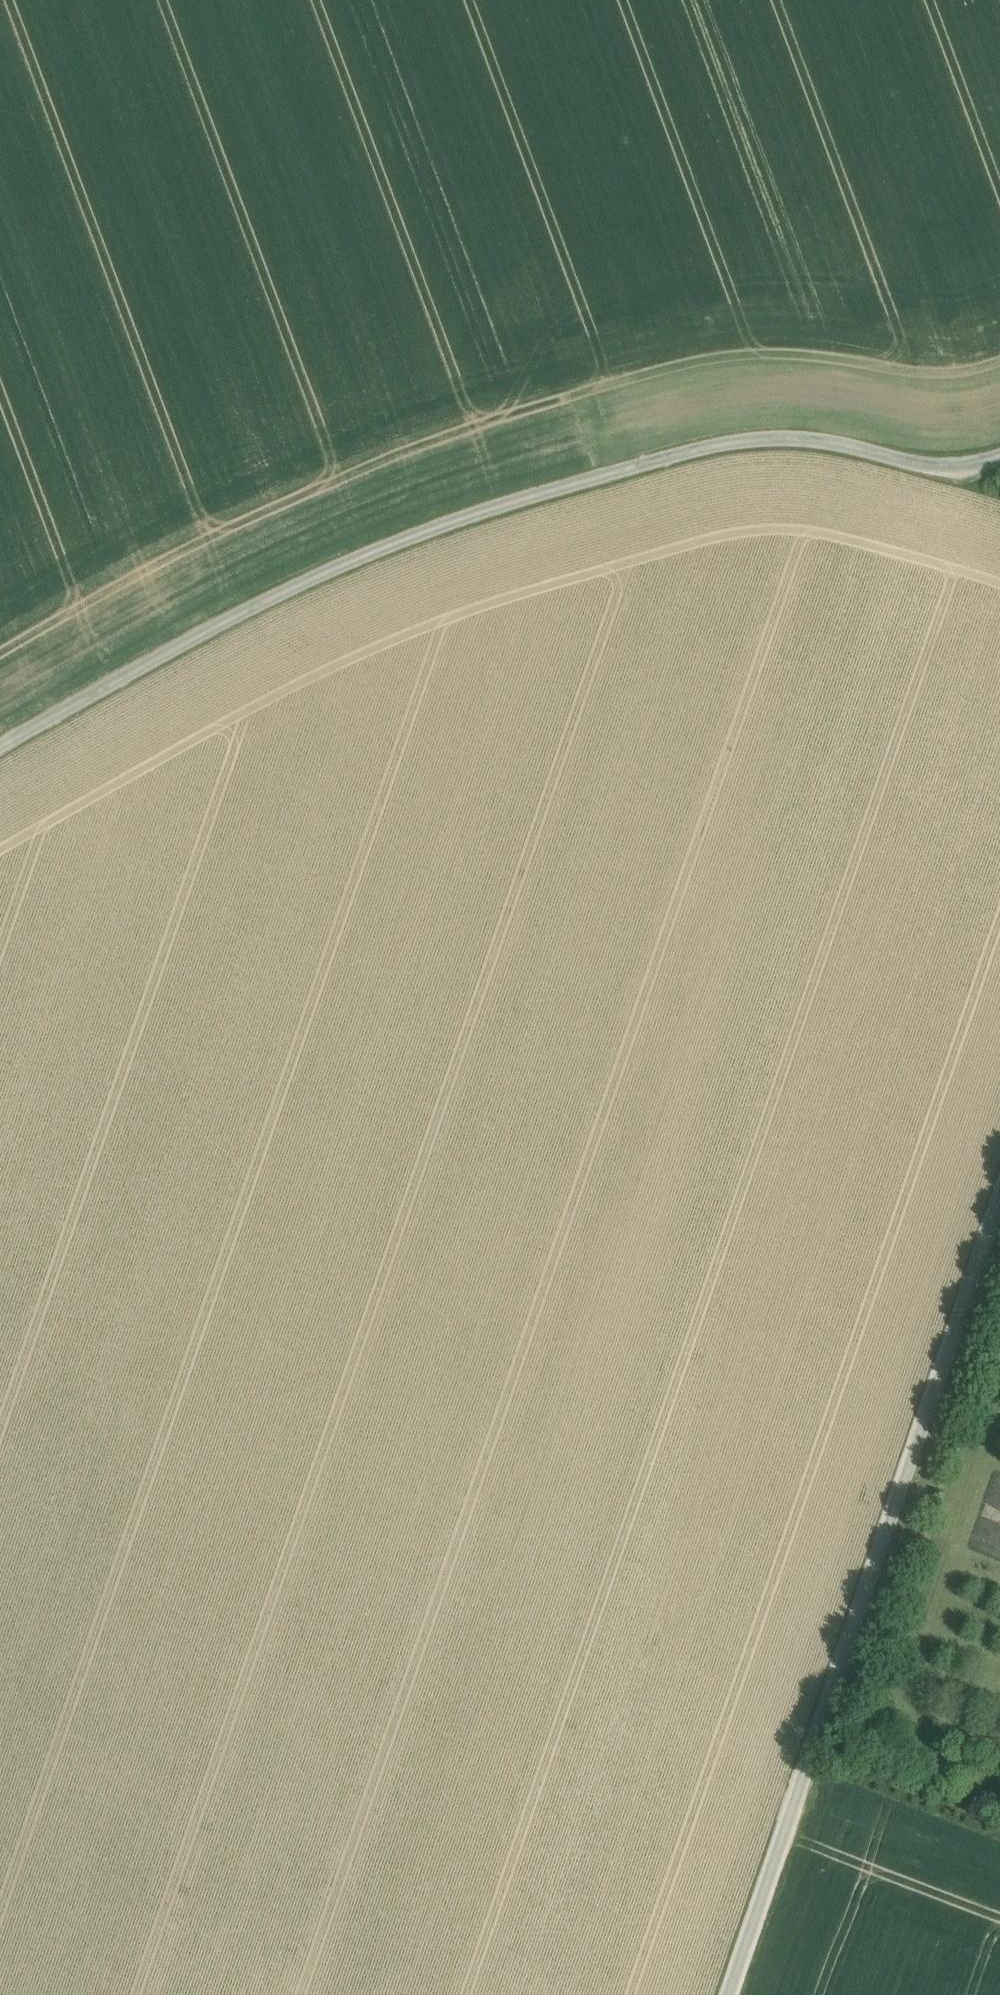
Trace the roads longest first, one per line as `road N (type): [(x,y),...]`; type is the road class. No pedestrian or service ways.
road 1 (unclassified): [(999,456),(933,462),(808,435),(742,438),(592,478),(329,580),(178,650),(0,748)]
road 2 (track): [(999,1216),(734,1994)]

